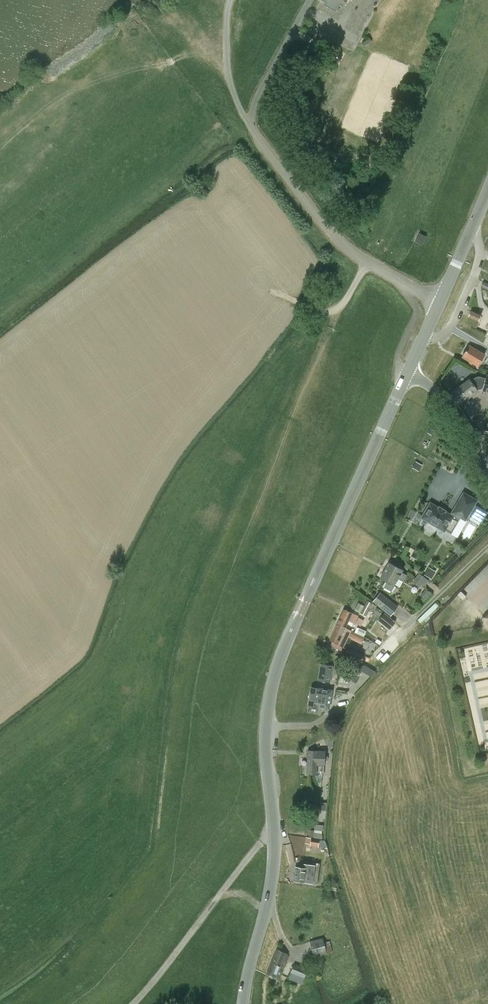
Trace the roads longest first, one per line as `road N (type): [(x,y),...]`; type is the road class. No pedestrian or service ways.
road 1 (secondary): [(243,1003),(274,874),(266,737),(275,675),(409,371)]
road 2 (unclassified): [(440,303),(341,244),(268,153),(230,81),(230,0)]
road 3 (track): [(0,171),(102,84),(192,56),(230,81)]
road 4 (track): [(132,1003),(274,827)]
road 5 (unclassified): [(487,471),(450,407),(409,371)]
road 6 (secondary): [(440,303),(487,190)]
road 7 (track): [(400,632),(487,547)]

